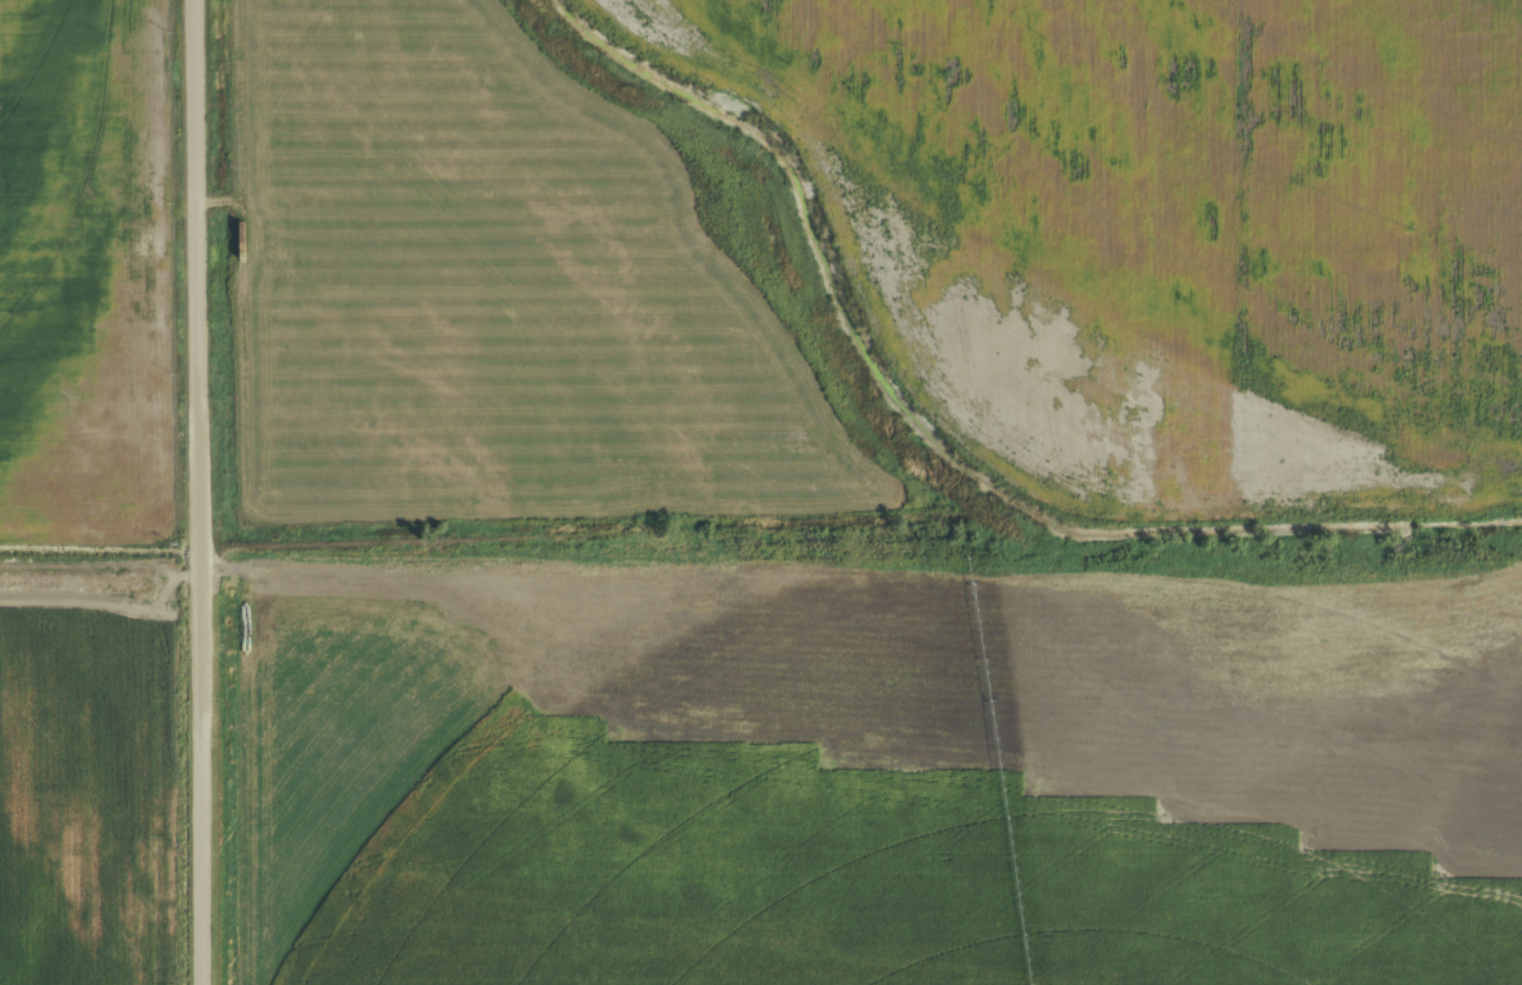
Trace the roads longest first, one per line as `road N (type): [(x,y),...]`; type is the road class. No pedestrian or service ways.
road 1 (residential): [(204,984),(197,0)]

